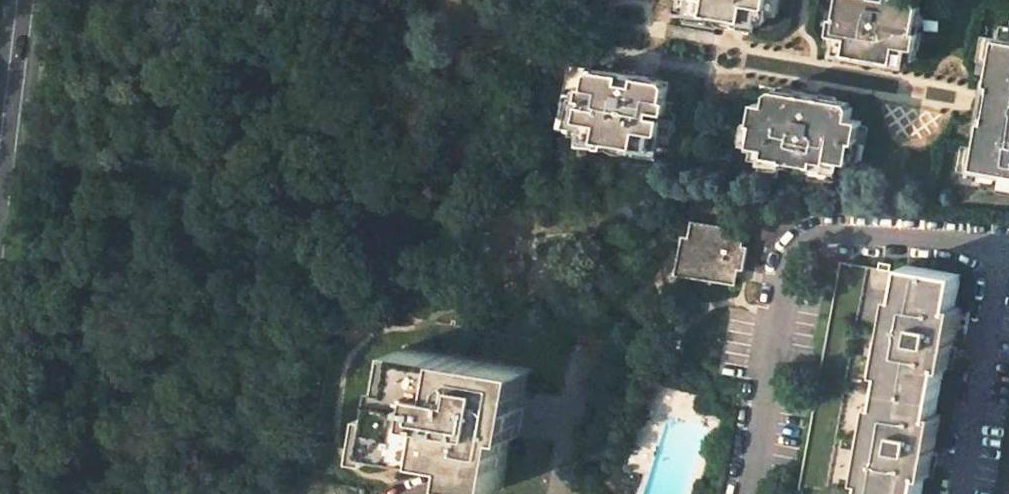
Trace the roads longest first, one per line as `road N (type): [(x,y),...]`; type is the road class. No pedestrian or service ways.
road 1 (secondary): [(0,215),(25,0)]

